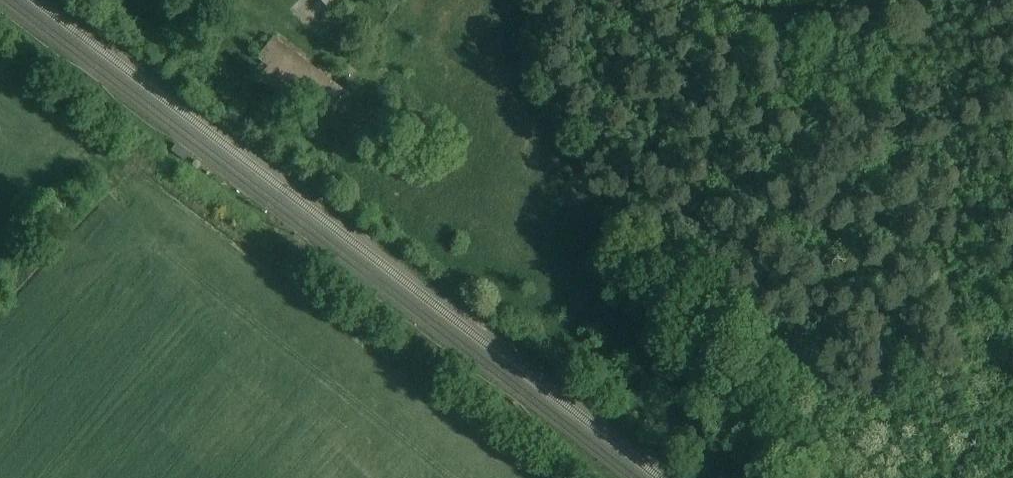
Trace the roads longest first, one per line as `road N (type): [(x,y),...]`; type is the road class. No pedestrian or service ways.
road 1 (unclassified): [(697,0),(771,17),(920,0)]

